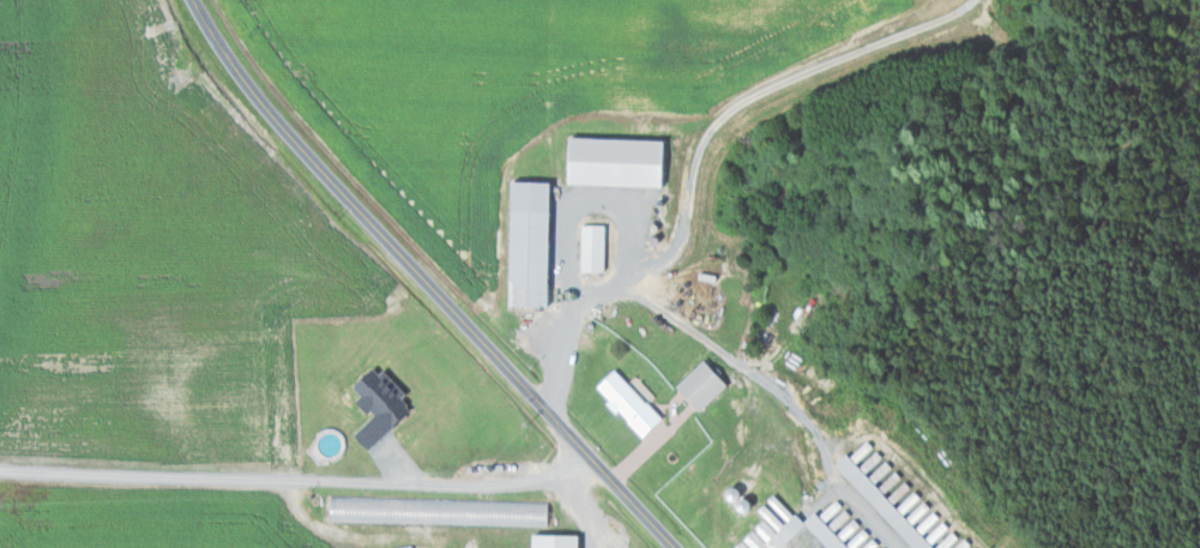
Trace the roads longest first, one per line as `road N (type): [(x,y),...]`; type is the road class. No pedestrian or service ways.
road 1 (residential): [(681,547),(381,229),(241,66),(199,0)]

